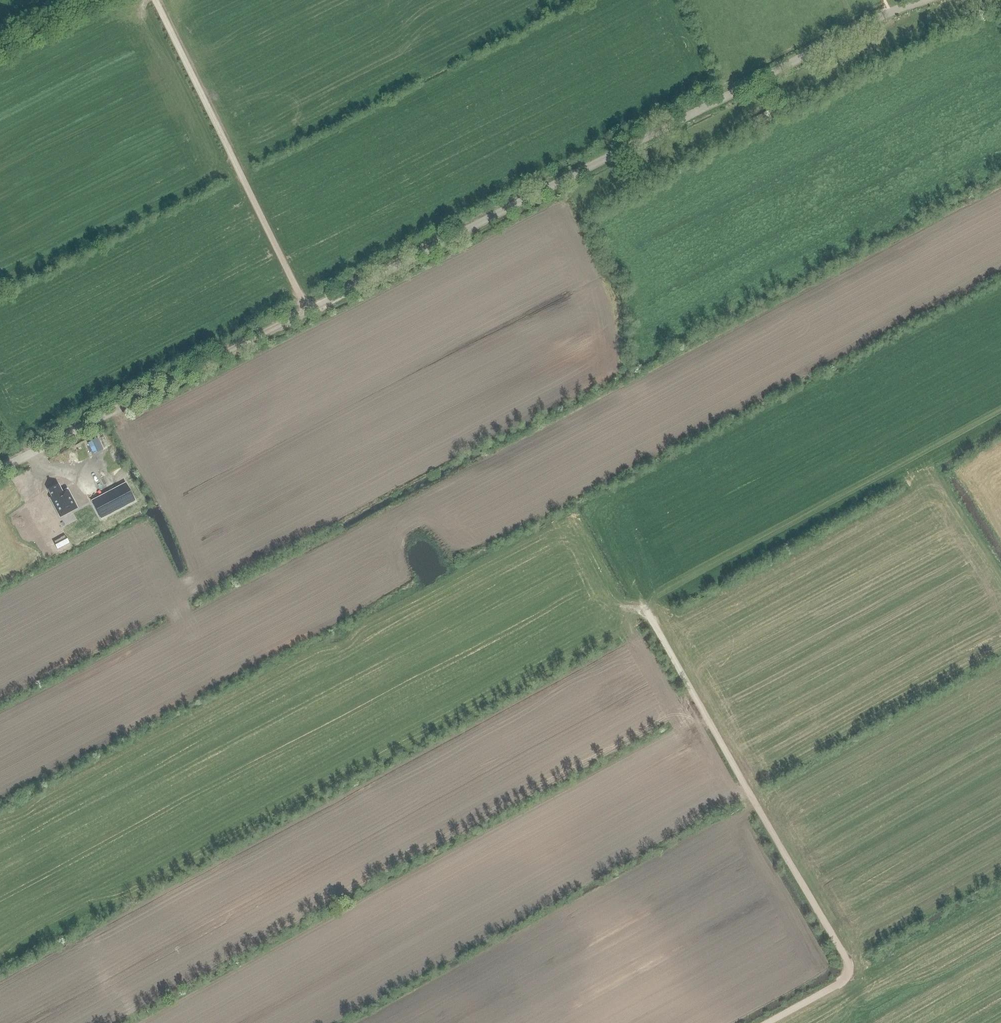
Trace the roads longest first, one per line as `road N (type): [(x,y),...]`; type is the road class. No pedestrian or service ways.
road 1 (unclassified): [(924,0),(0,469)]

